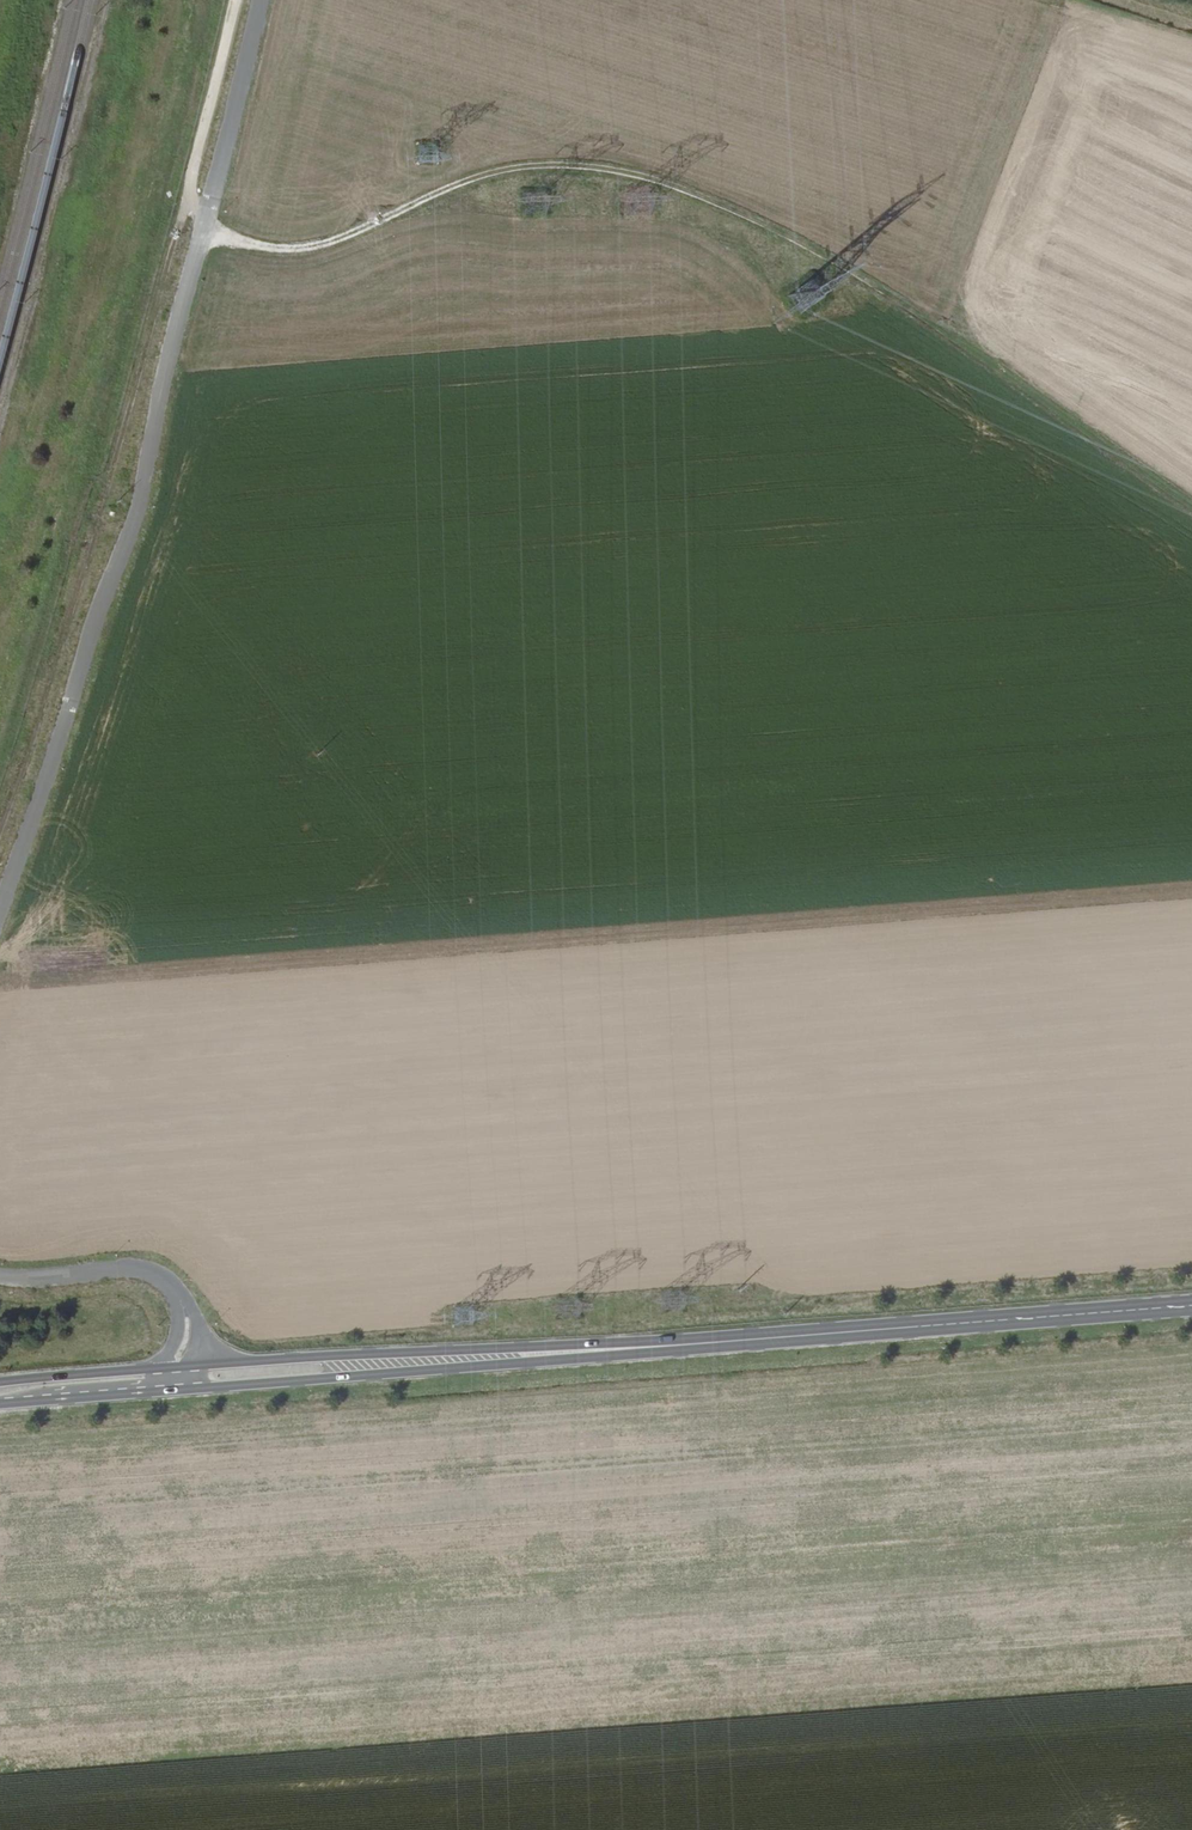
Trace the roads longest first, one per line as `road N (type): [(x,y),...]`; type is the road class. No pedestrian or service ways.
road 1 (track): [(1191,508),(884,291),(731,211),(651,180),(570,167),(485,174),(309,250),(272,251),(206,230),(192,188)]
road 2 (track): [(0,835),(119,456),(239,0)]
road 3 (primary): [(614,1350),(1191,1303)]
road 4 (primary): [(614,1350),(168,1368)]
road 5 (primary): [(207,1389),(614,1350)]
road 6 (primary): [(0,1404),(207,1389)]
road 7 (primary): [(168,1368),(0,1383)]

